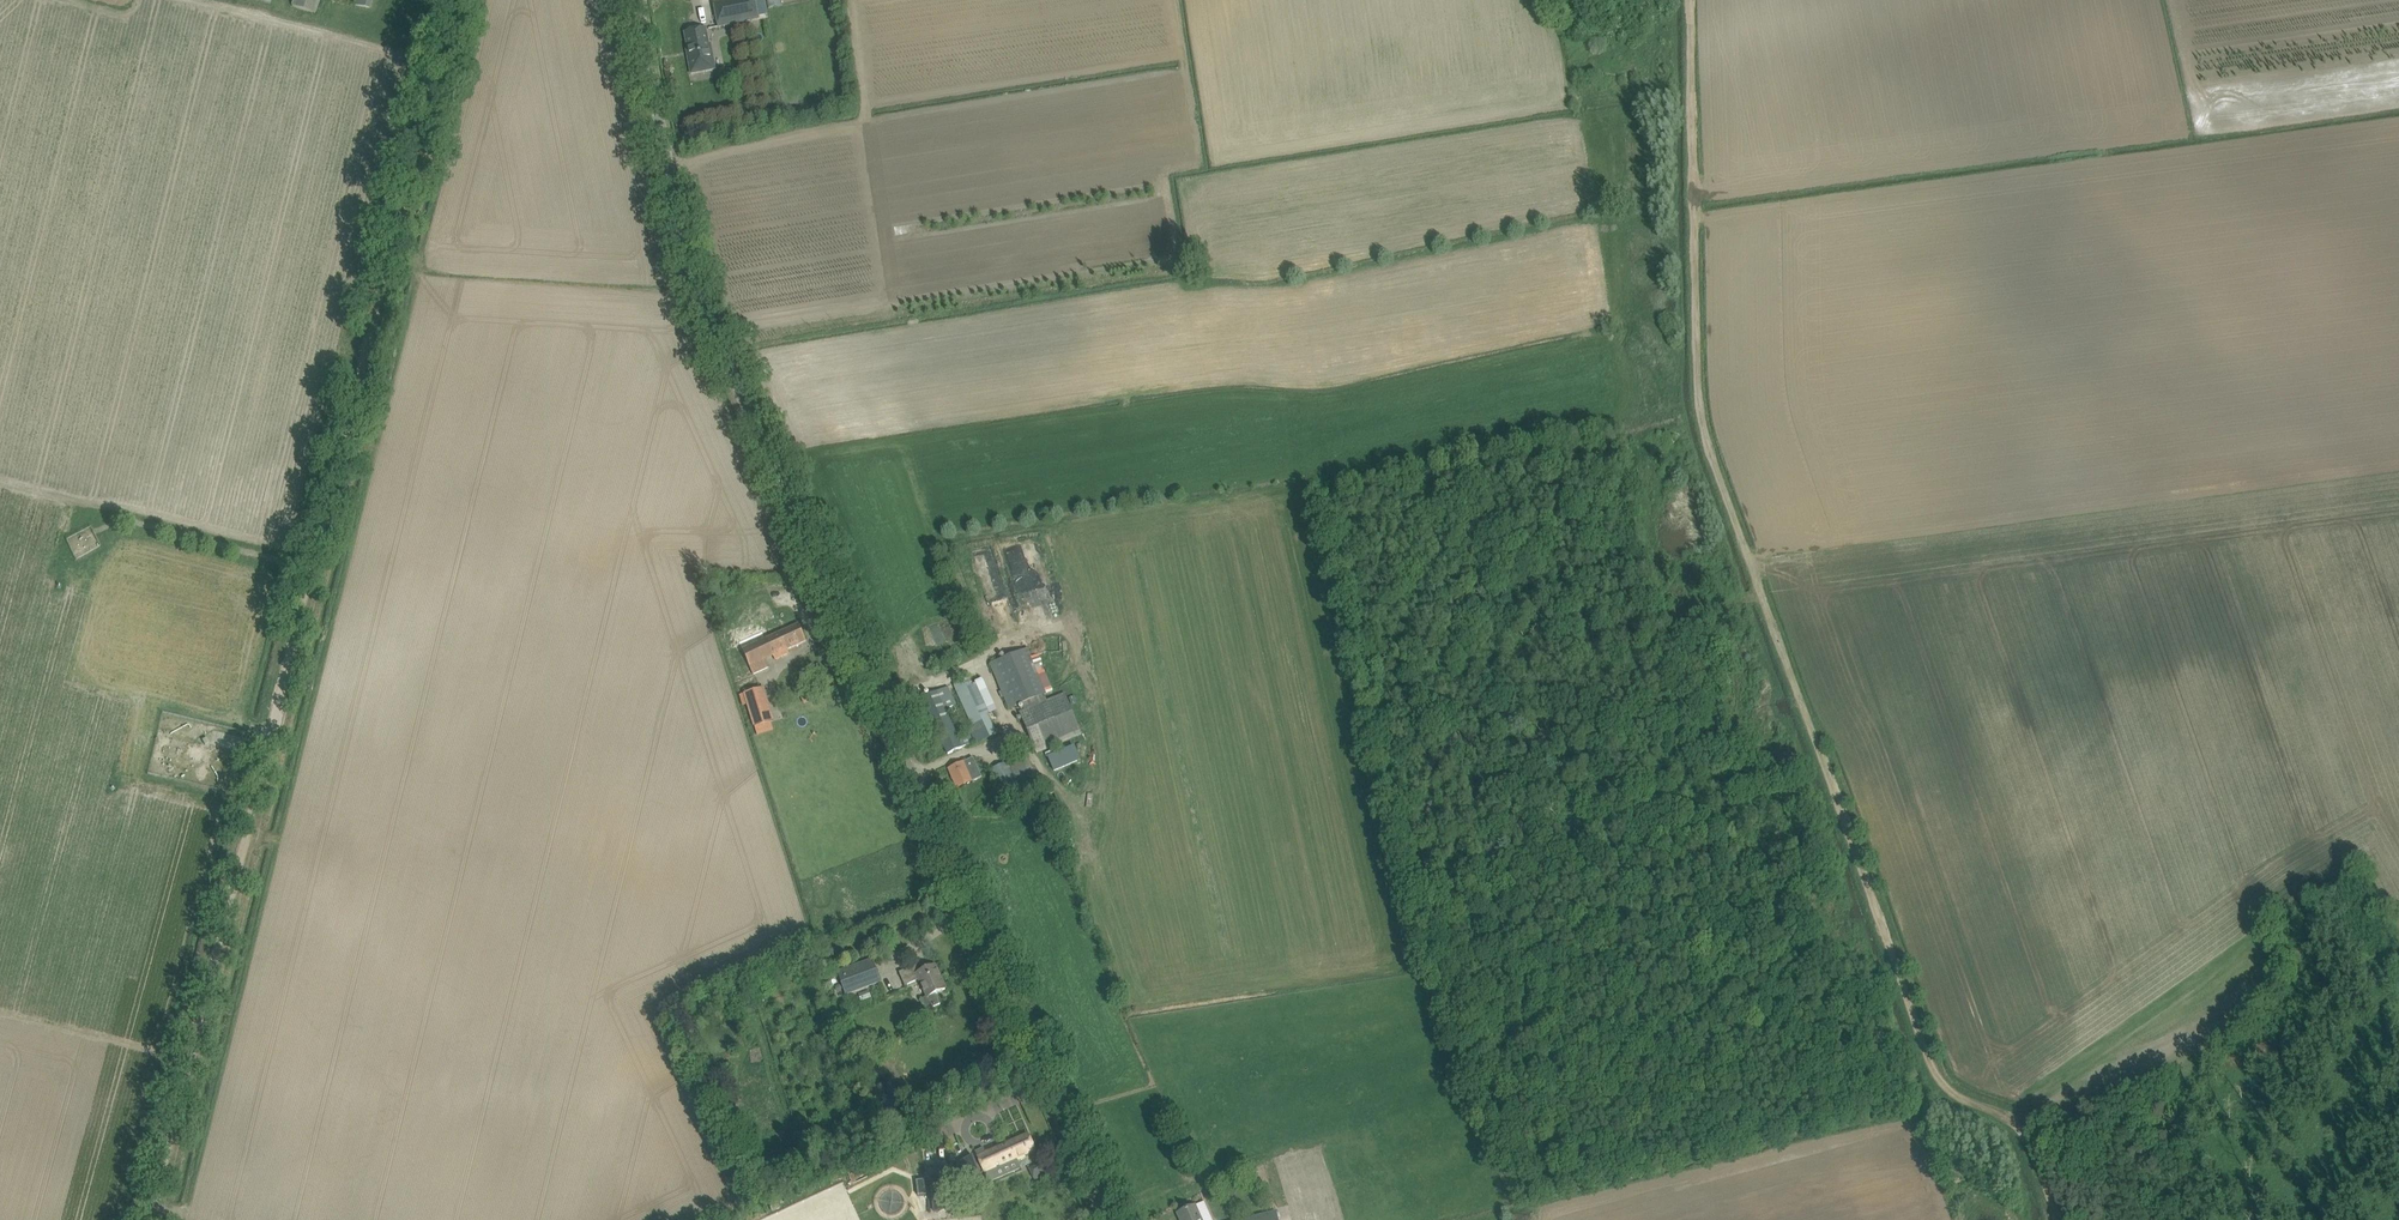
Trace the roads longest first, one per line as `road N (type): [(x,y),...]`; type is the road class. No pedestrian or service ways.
road 1 (tertiary): [(1117,1219),(688,265),(655,129),(636,0)]
road 2 (track): [(2053,1219),(2019,1129),(1943,1088),(1933,1073),(1715,456),(1704,404),(1690,0)]
road 3 (track): [(149,1219),(453,0)]

